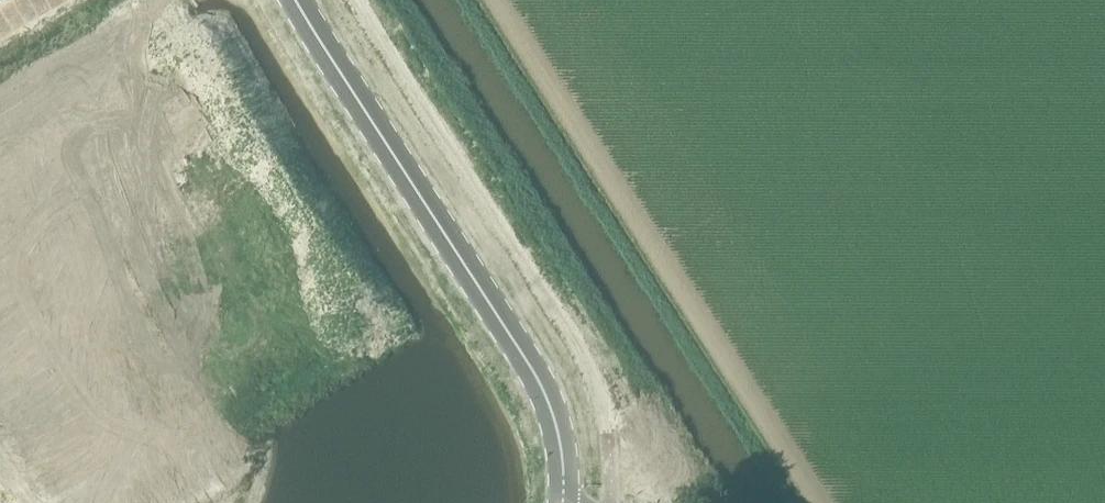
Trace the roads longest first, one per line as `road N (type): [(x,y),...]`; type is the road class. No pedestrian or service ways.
road 1 (tertiary): [(562,502),(558,436),(540,385),(296,0)]

